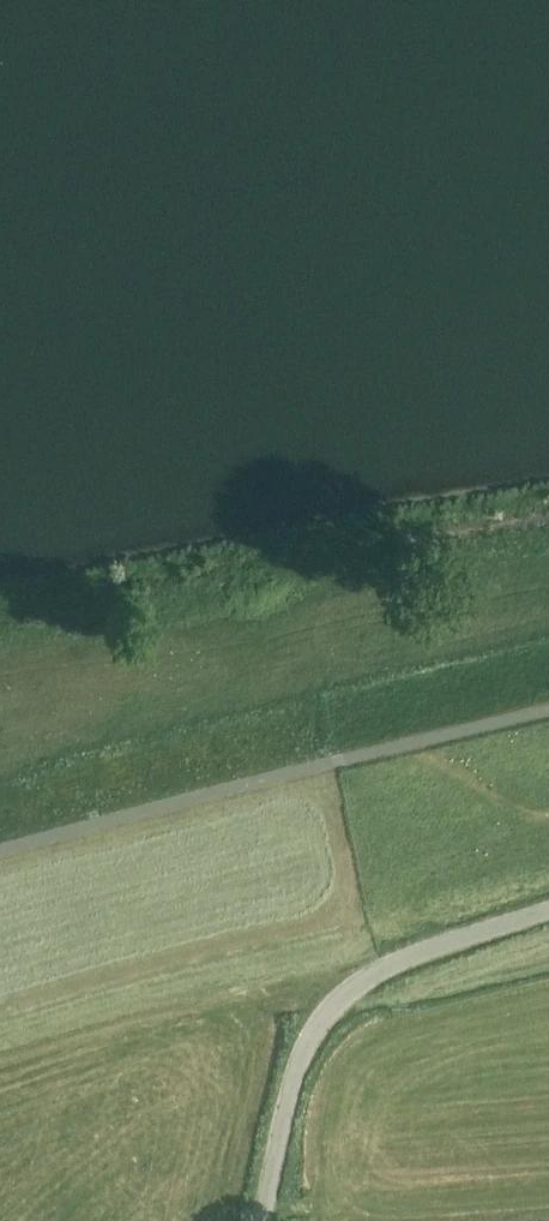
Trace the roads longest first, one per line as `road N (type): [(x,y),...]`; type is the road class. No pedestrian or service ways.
road 1 (tertiary): [(263,1220),(292,1087),(306,1042),(327,1011),(354,986),(418,954),(548,909)]

